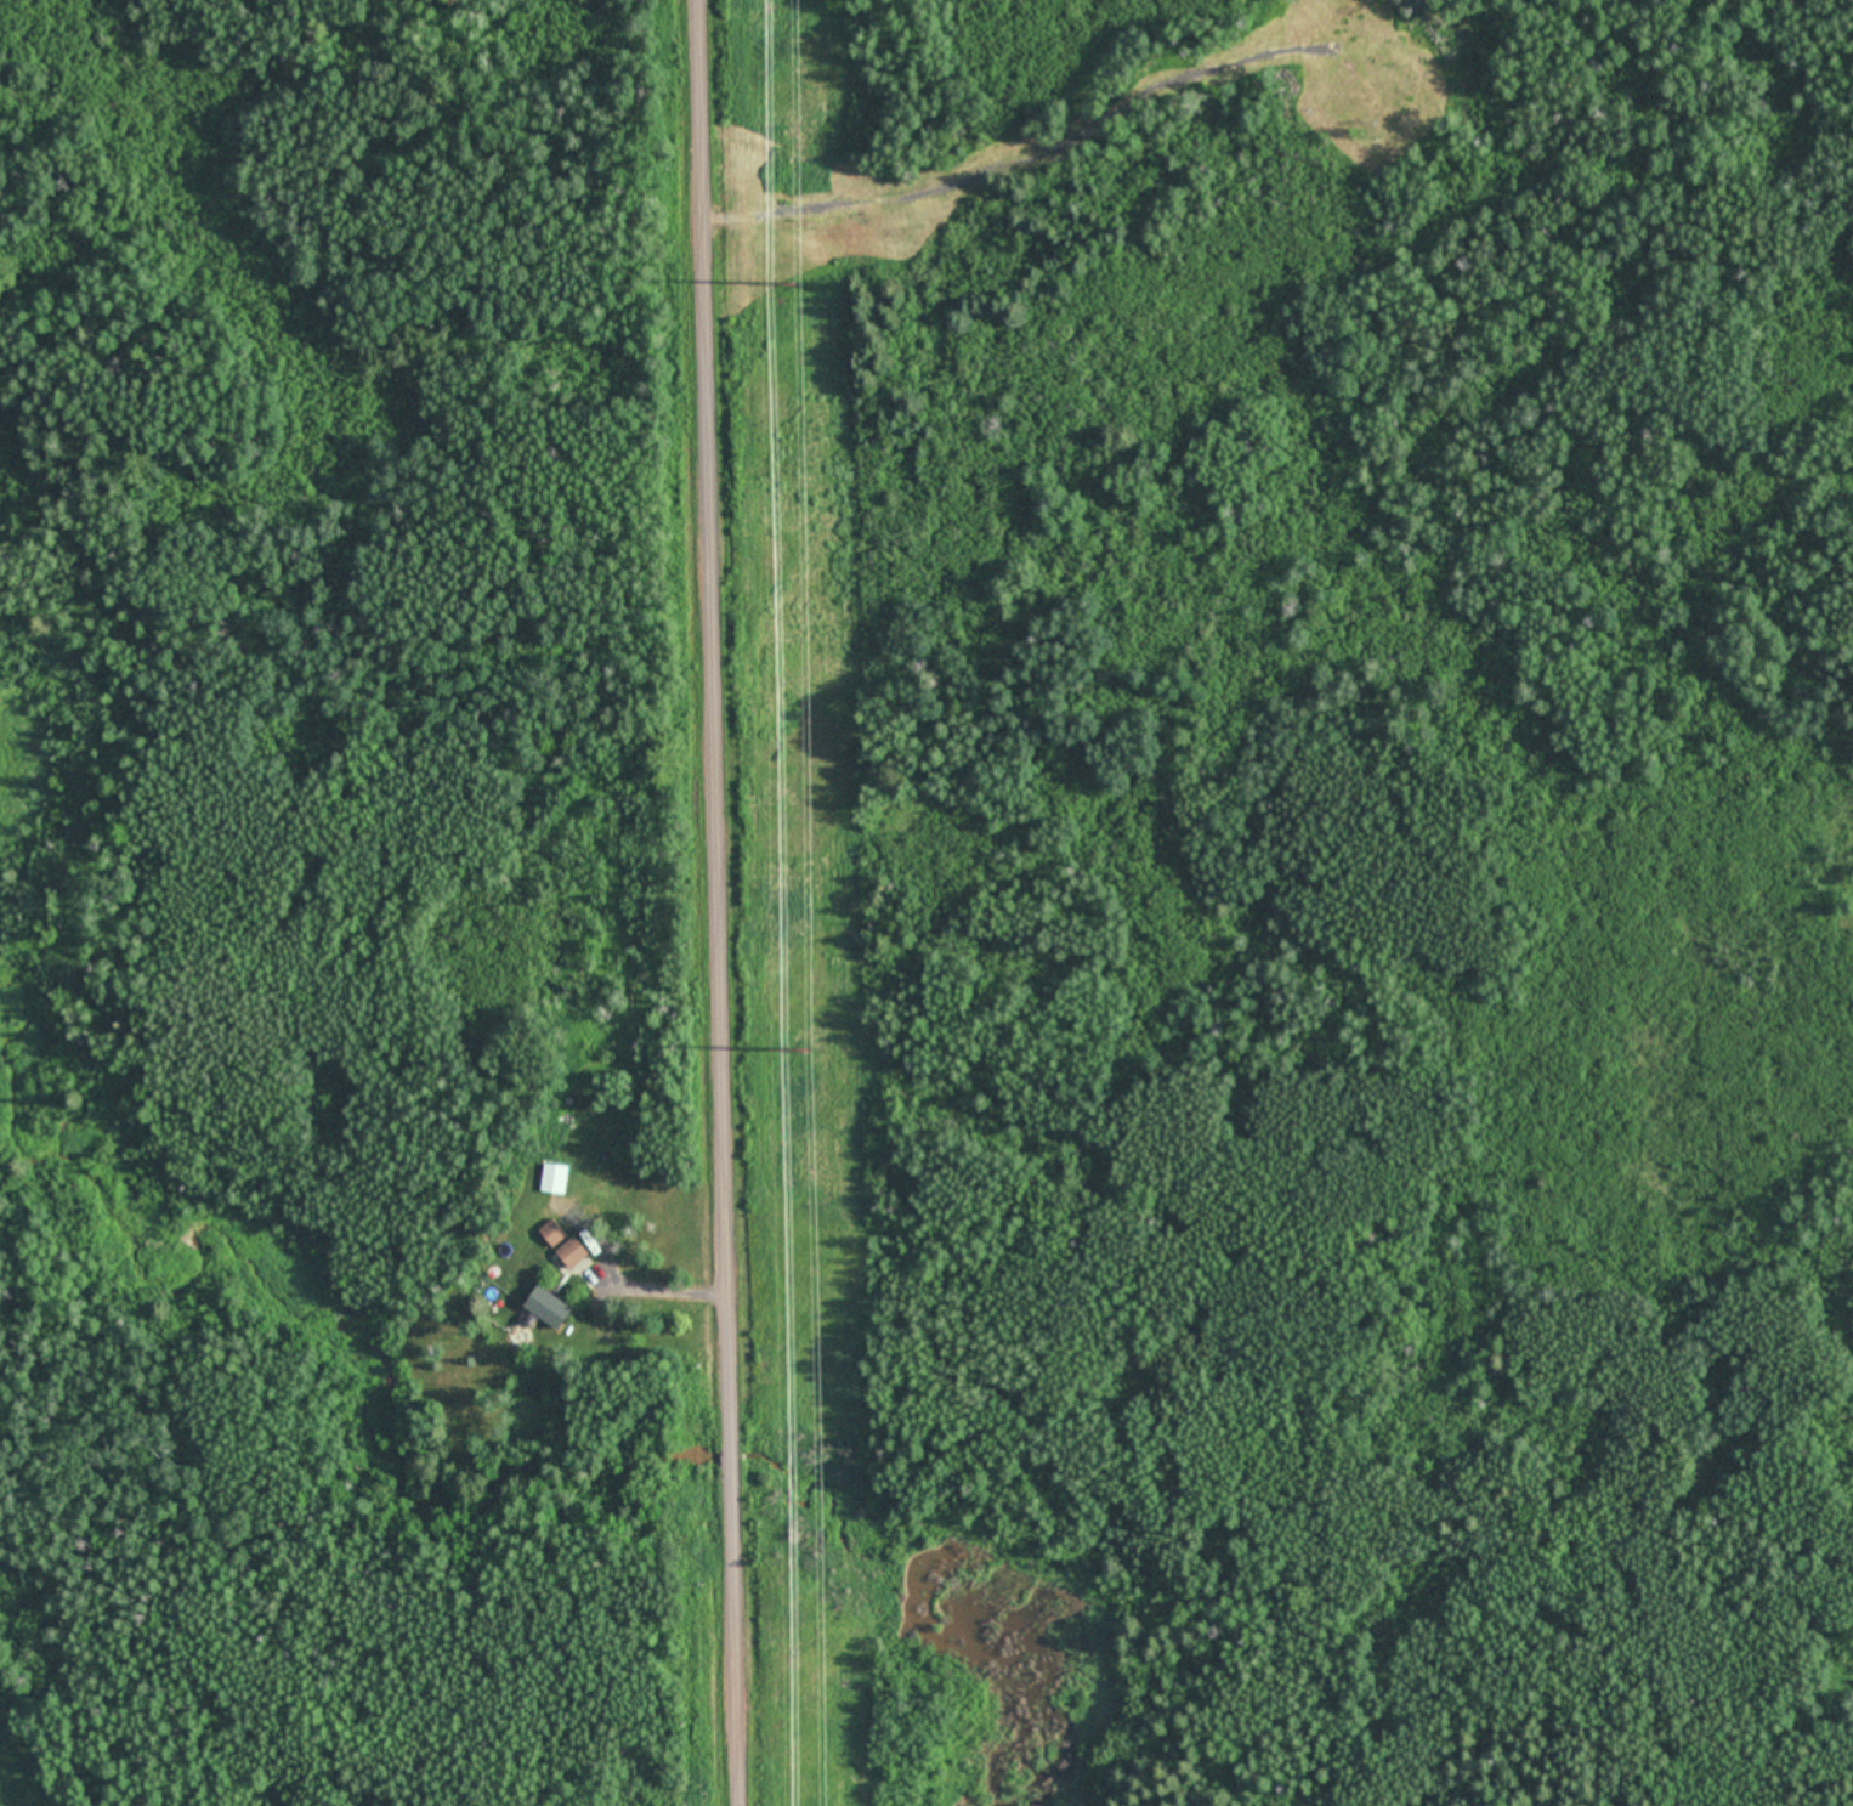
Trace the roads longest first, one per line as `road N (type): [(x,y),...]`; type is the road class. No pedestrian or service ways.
road 1 (residential): [(745,1805),(707,0)]

